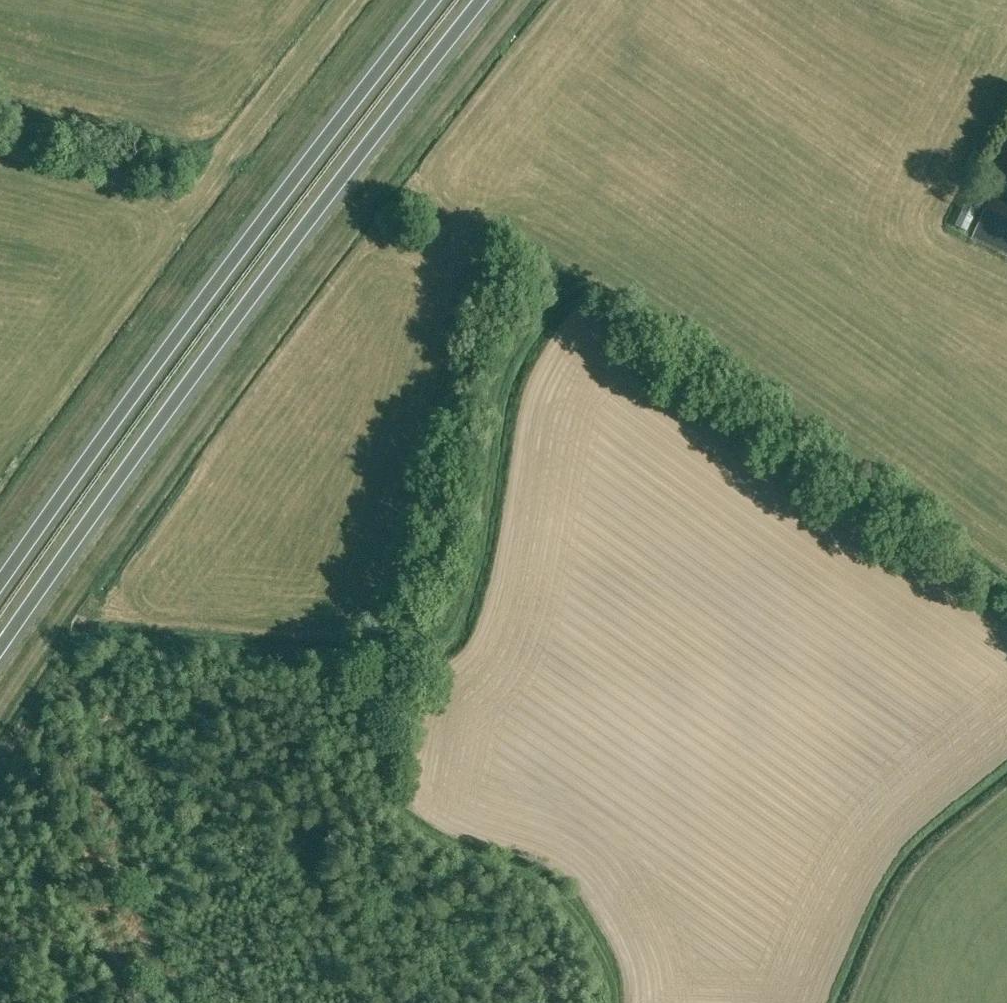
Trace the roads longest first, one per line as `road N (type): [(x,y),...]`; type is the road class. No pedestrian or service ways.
road 1 (trunk): [(0,647),(277,258),(482,0)]
road 2 (trunk): [(435,0),(0,583)]

